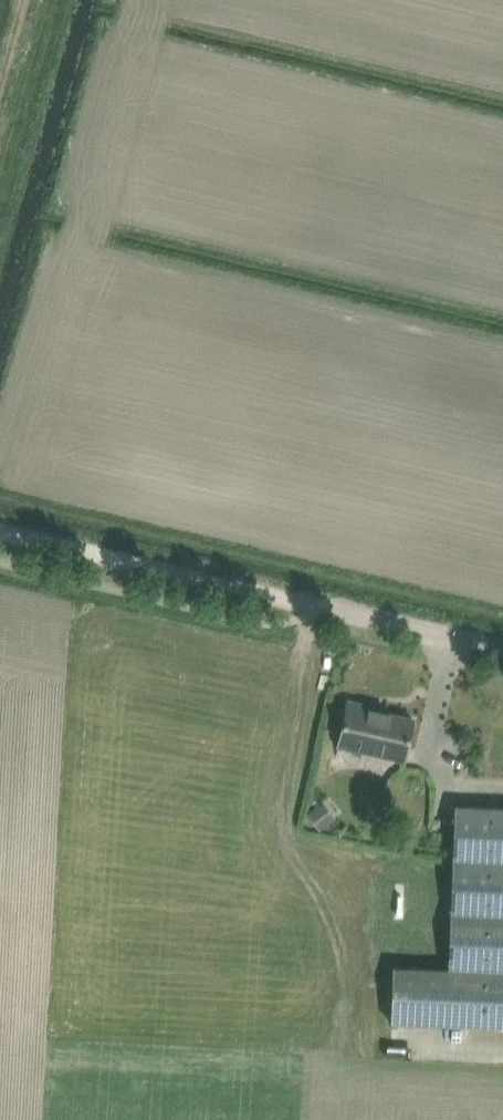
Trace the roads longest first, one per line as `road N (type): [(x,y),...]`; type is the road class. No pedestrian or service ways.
road 1 (track): [(0,533),(288,599)]
road 2 (unclassified): [(502,648),(288,599)]
road 3 (track): [(0,121),(32,0)]

